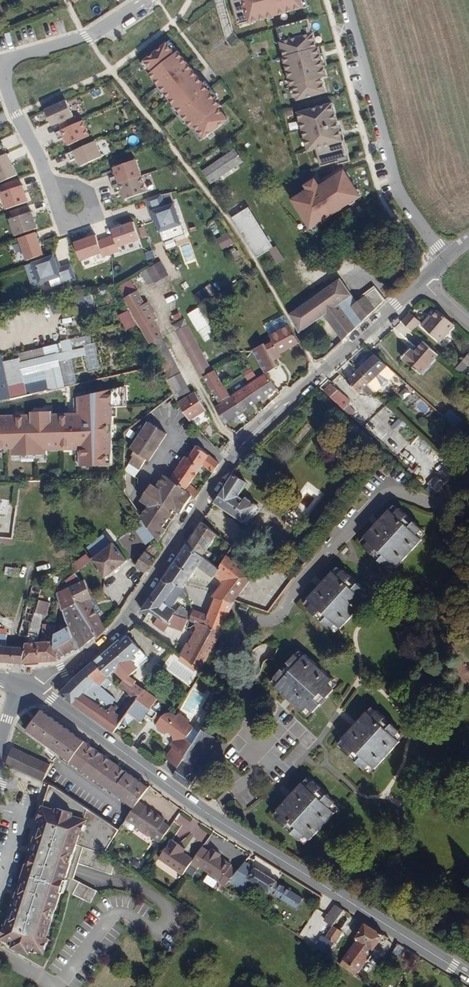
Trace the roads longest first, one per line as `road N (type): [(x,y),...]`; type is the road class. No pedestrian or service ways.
road 1 (tertiary): [(25,689),(118,629),(241,445),(422,279)]
road 2 (residential): [(468,474),(434,504),(404,493),(380,497),(294,588),(280,616),(244,625),(225,650),(224,667),(252,706),(250,733),(262,760),(210,816)]
road 3 (tertiary): [(468,973),(210,816)]
road 4 (residential): [(145,0),(86,36),(10,58),(3,67),(58,195)]
road 5 (residential): [(345,0),(399,194),(445,261)]
road 6 (tertiary): [(210,816),(25,689)]

